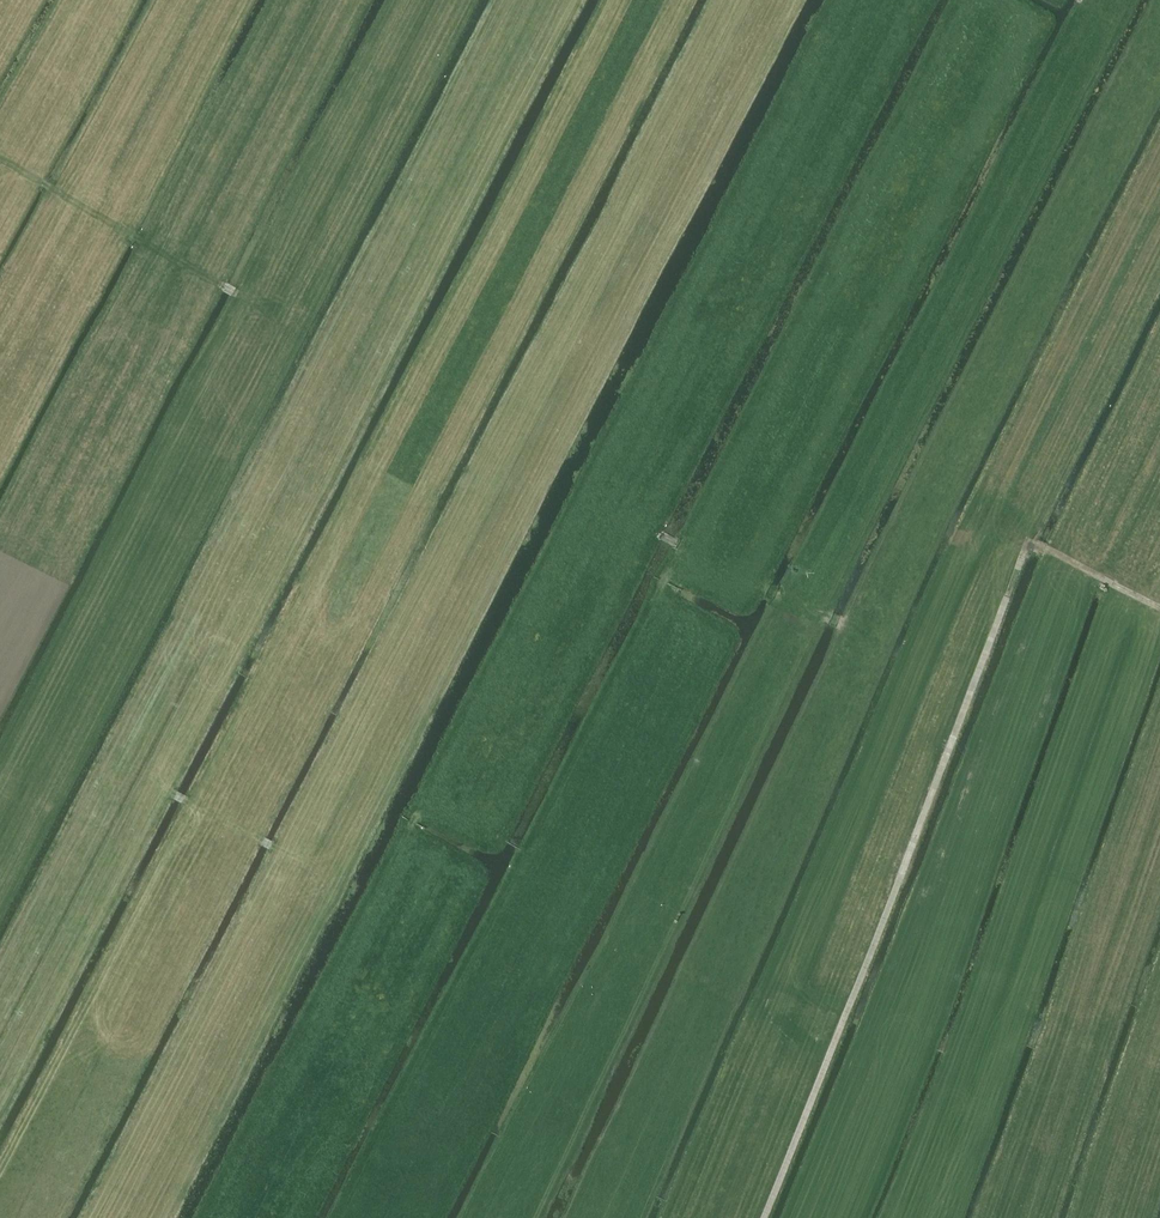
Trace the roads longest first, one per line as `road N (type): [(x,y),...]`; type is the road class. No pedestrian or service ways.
road 1 (track): [(765,1217),(1027,549),(1040,546),(1159,608)]

